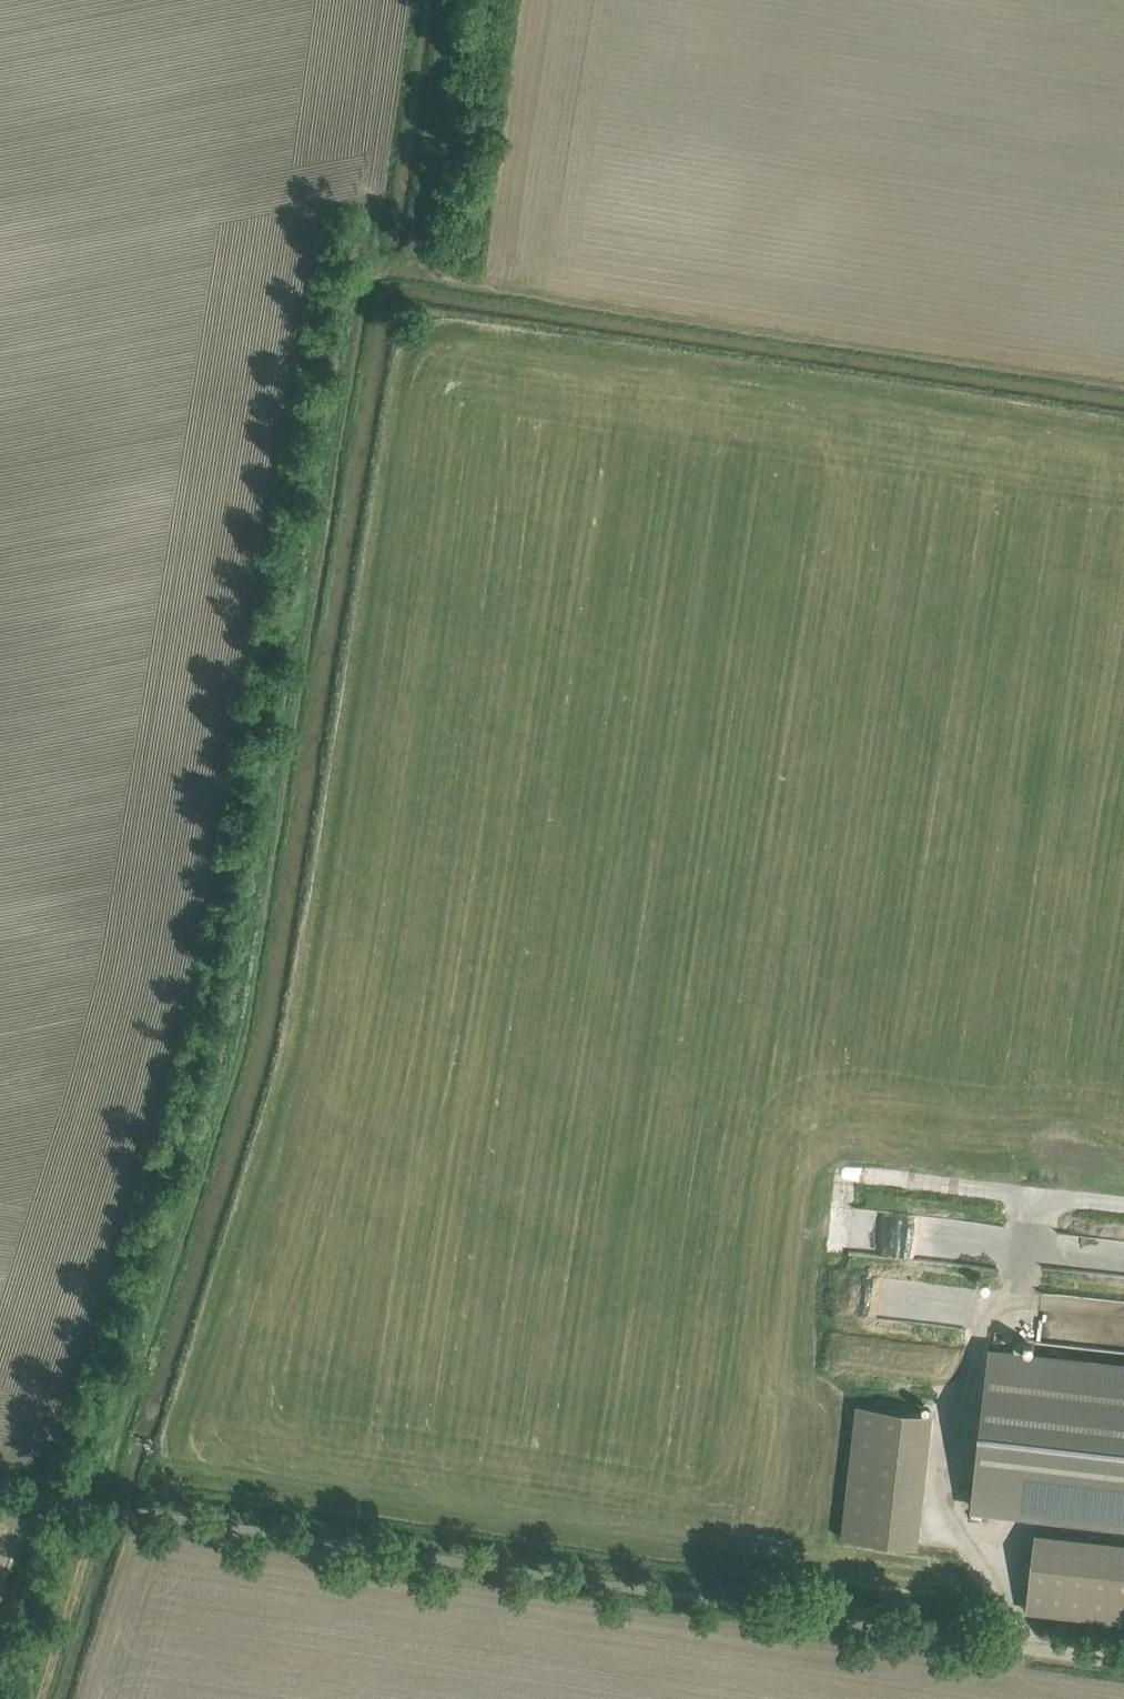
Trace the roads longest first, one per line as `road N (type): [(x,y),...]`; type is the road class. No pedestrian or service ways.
road 1 (track): [(411,271),(451,0)]
road 2 (unclassified): [(1123,1661),(963,1639)]

